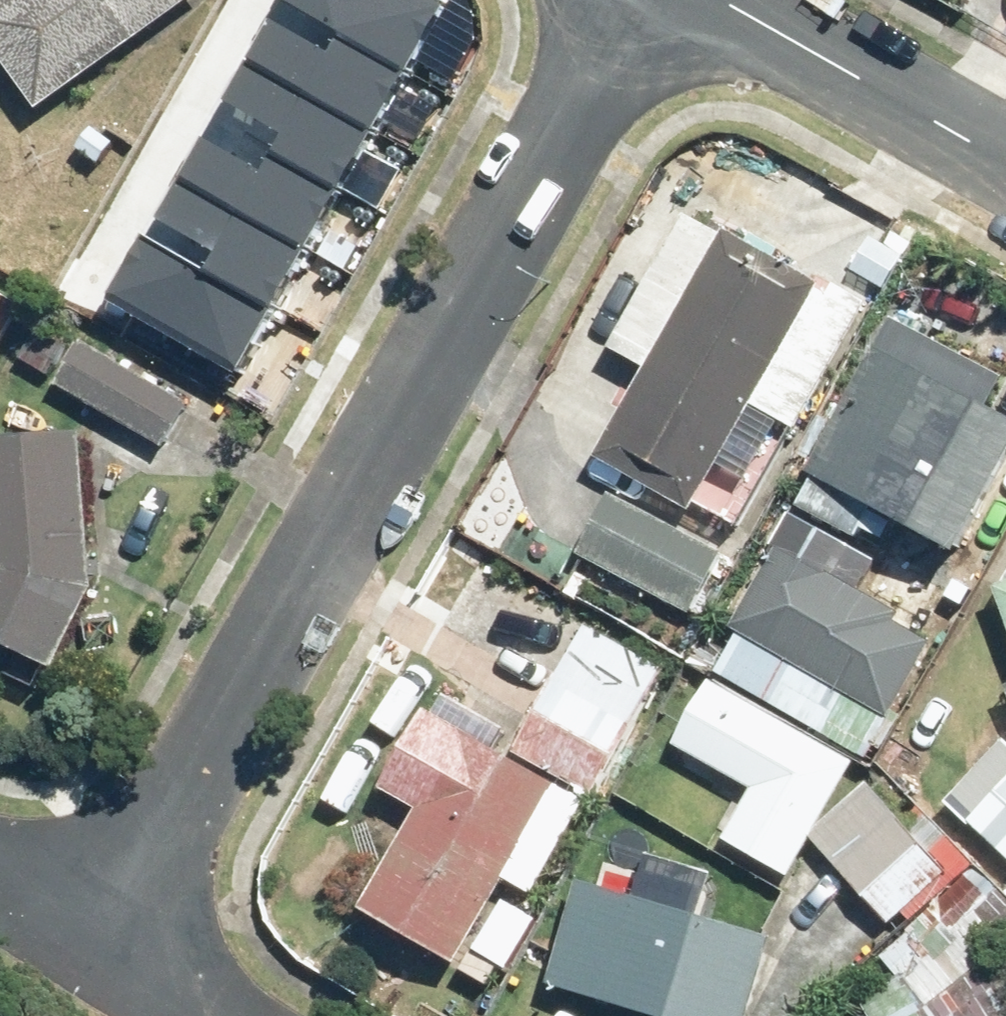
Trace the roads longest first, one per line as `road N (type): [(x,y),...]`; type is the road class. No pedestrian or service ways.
road 1 (residential): [(652,0),(93,954)]
road 2 (residential): [(1005,166),(717,0)]

